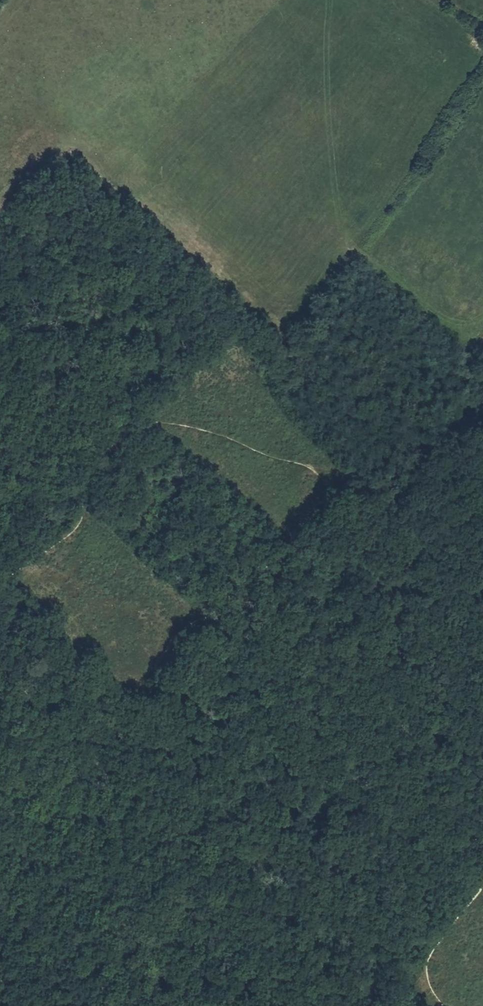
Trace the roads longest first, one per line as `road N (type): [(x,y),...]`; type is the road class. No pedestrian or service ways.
road 1 (track): [(134,428),(188,425),(268,457),(356,470),(374,463),(461,381),(482,349)]
road 2 (track): [(210,616),(356,470)]

